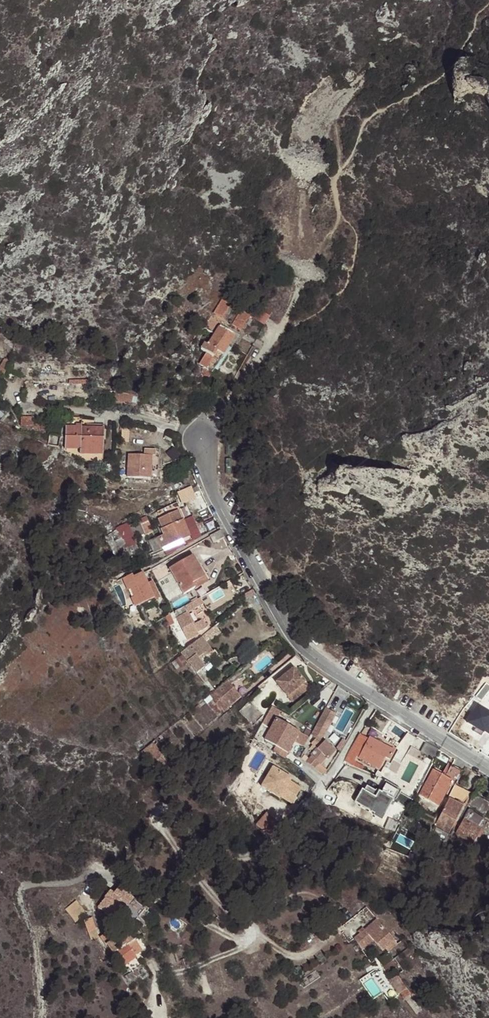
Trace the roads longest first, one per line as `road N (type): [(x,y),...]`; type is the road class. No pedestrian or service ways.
road 1 (unclassified): [(377,699),(275,841),(250,857),(221,858),(165,809),(156,814),(224,908),(251,927),(247,940),(90,873)]
road 2 (residential): [(377,699),(310,656),(281,623),(218,504),(200,438)]
road 3 (track): [(90,873),(23,884),(17,892),(37,956),(41,1017)]
road 4 (residential): [(488,770),(377,699)]

